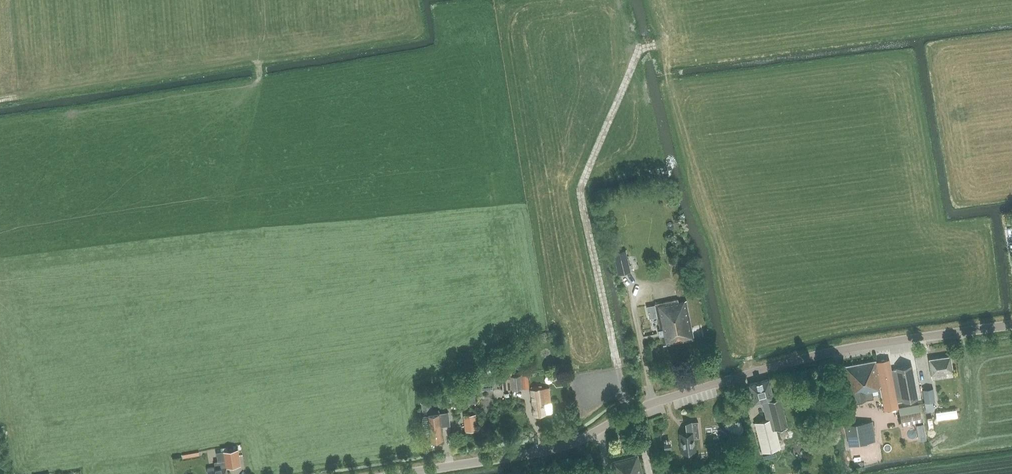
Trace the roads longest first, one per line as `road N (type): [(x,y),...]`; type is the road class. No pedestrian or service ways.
road 1 (unclassified): [(1011,323),(738,377),(619,418),(574,444)]
road 2 (unclassified): [(393,473),(574,444)]

